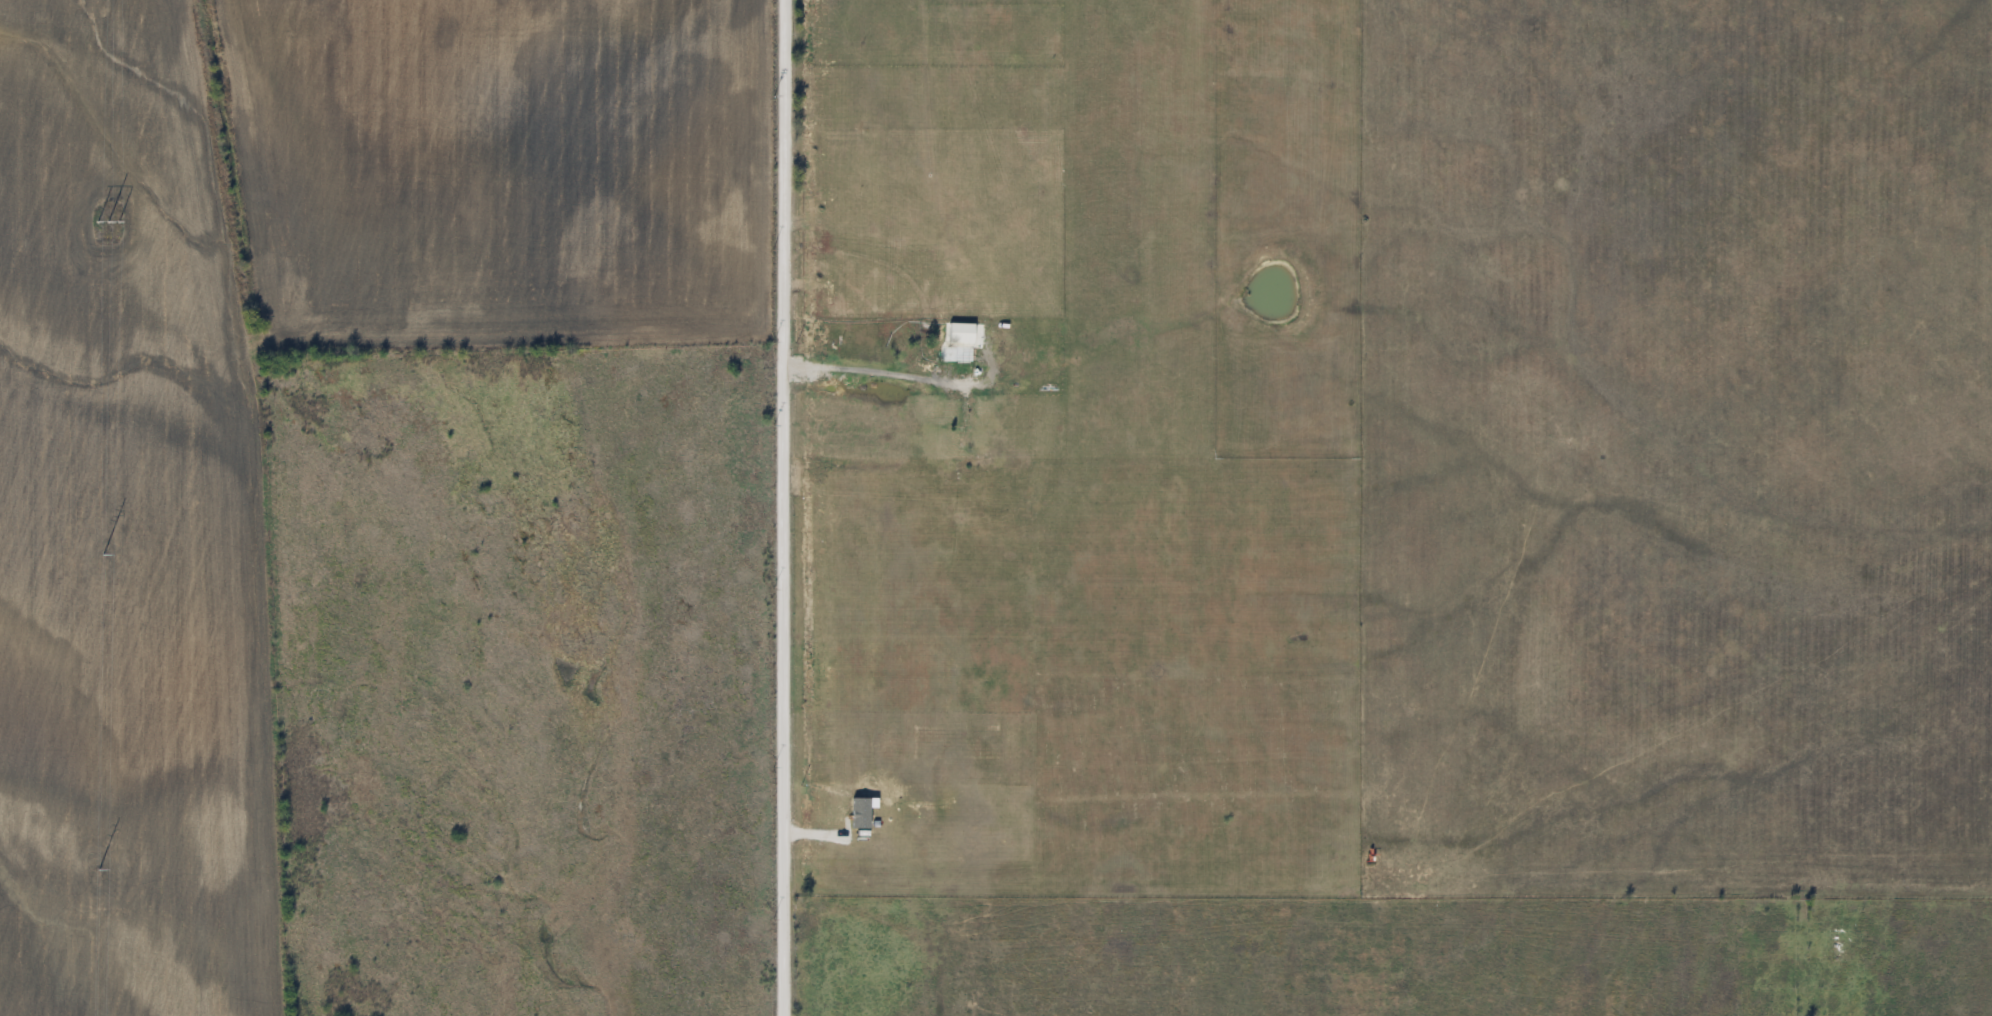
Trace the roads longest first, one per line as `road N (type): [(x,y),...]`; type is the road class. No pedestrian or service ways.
road 1 (residential): [(784,0),(782,1015)]

